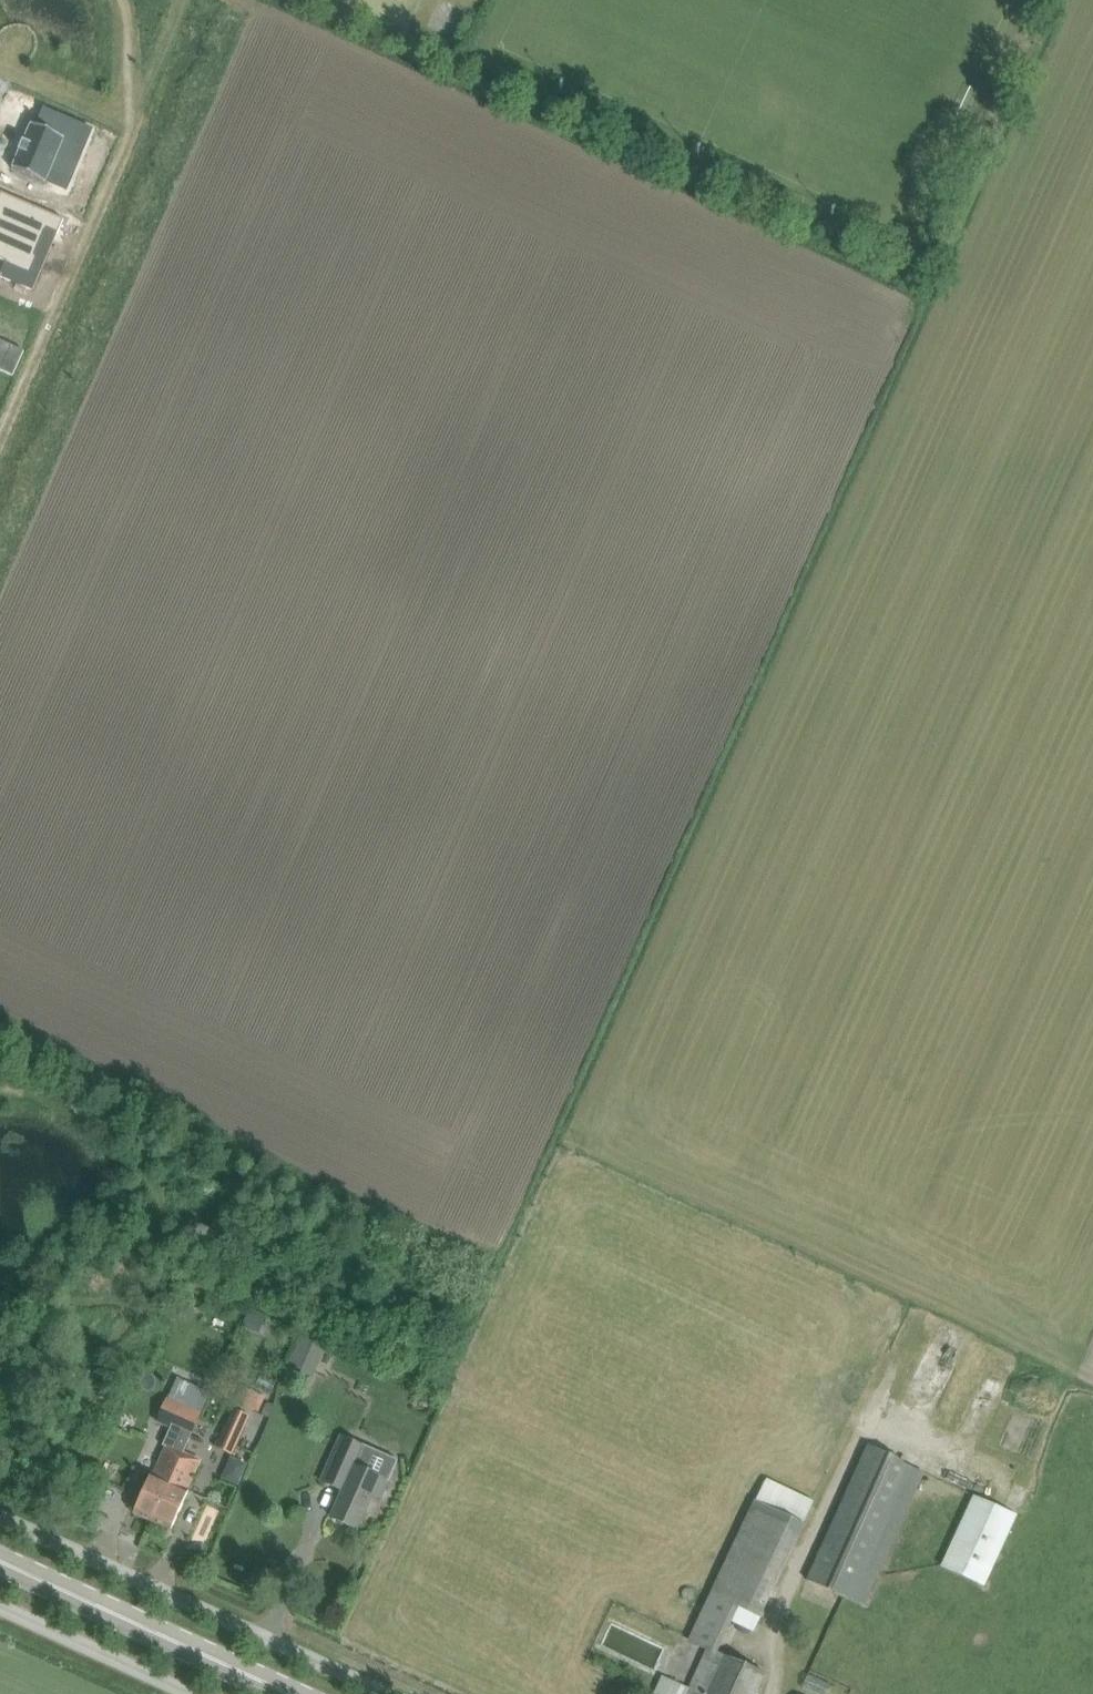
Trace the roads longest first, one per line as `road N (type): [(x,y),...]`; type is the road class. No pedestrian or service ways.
road 1 (unclassified): [(388,1693),(0,1515)]
road 2 (primary): [(295,1693),(0,1558)]
road 3 (unclassified): [(200,1693),(0,1601)]

